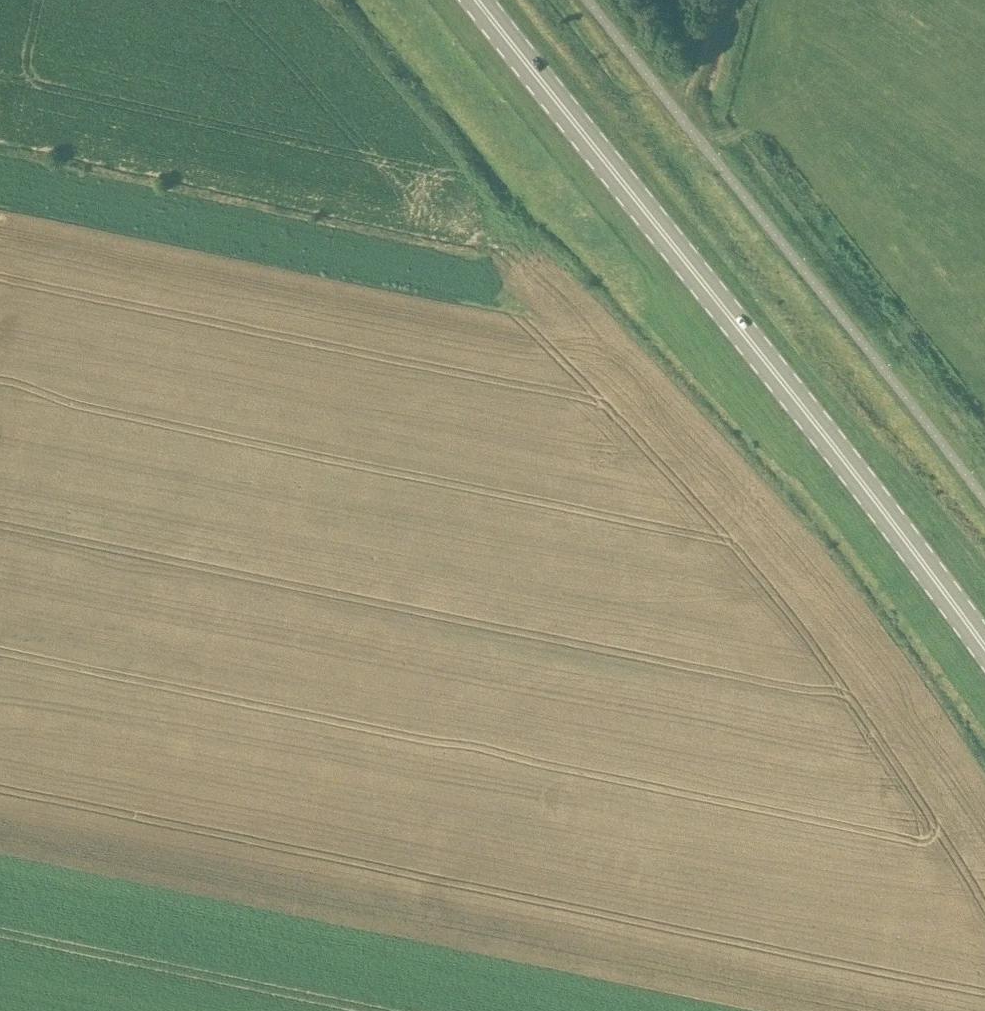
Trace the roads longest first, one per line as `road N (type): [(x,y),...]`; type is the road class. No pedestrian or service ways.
road 1 (secondary): [(984,651),(878,502),(481,0)]

